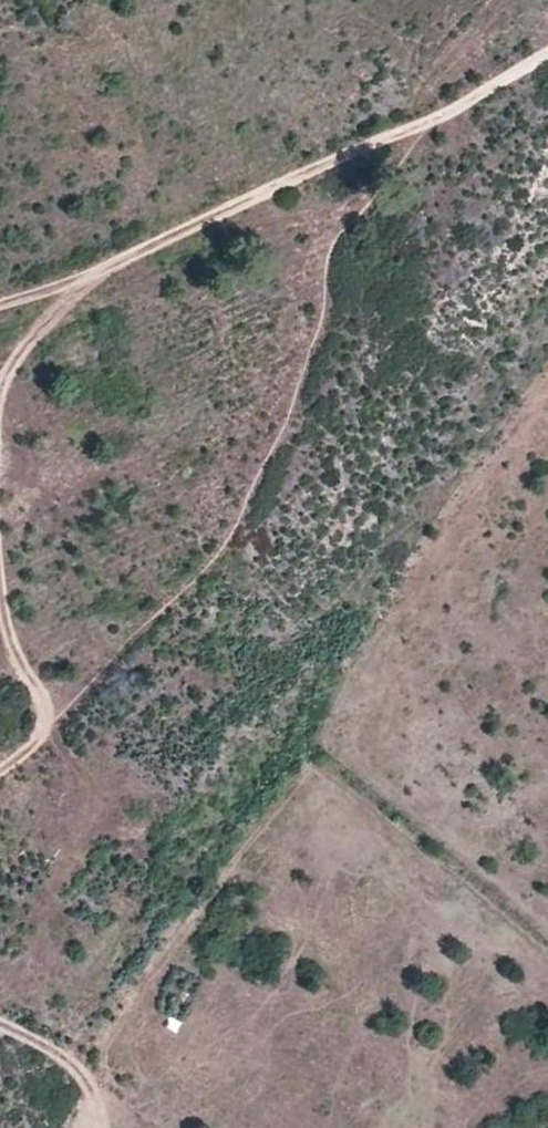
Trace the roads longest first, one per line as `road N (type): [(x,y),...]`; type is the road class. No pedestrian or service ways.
road 1 (track): [(0,313),(63,293),(415,126),(547,52)]
road 2 (track): [(0,590),(16,657),(46,707),(43,742),(0,773)]
road 3 (track): [(0,396),(31,341),(96,276)]
road 4 (track): [(0,1027),(73,1056),(100,1127)]

